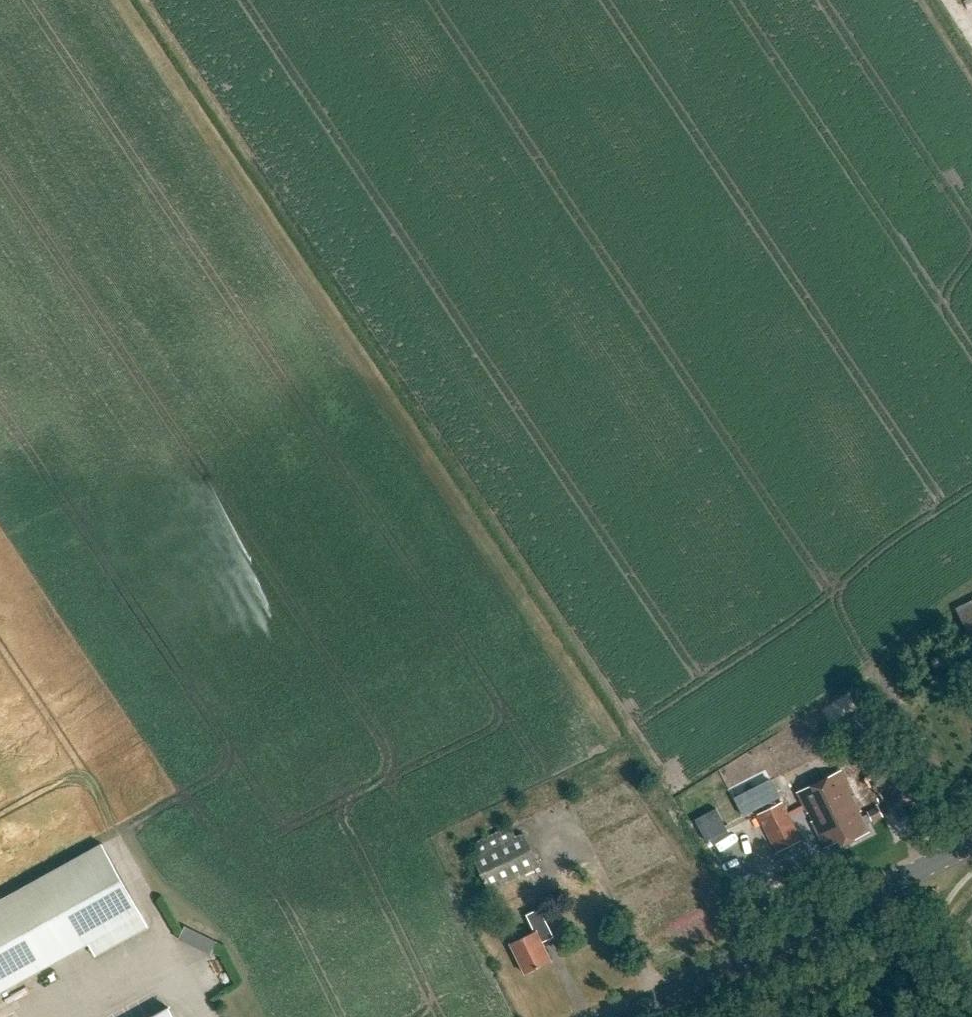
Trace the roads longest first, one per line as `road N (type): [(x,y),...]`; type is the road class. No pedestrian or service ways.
road 1 (tertiary): [(628,1016),(971,845)]

